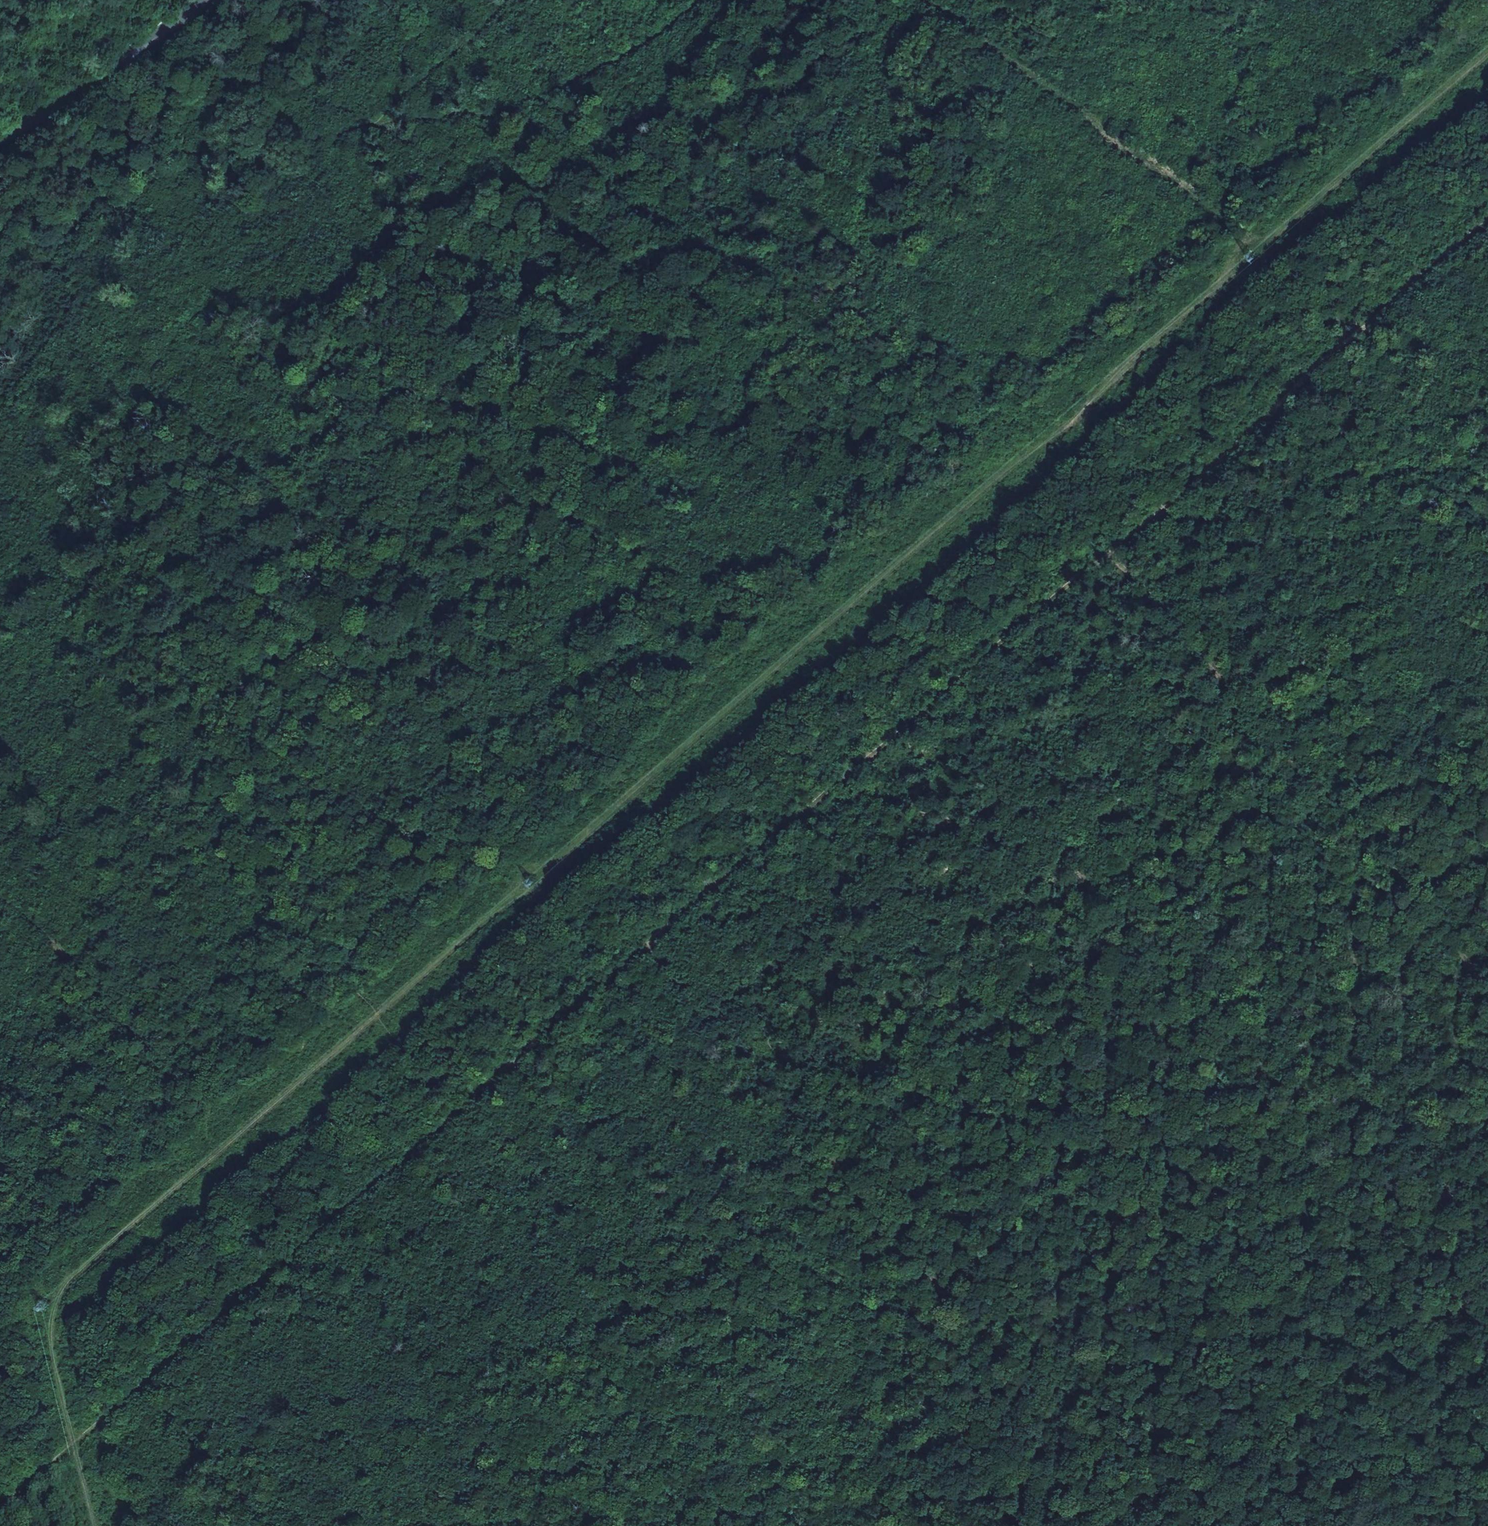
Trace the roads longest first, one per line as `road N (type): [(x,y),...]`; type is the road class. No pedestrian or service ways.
road 1 (track): [(1487,217),(639,956)]
road 2 (track): [(639,956),(0,1506)]
road 3 (tertiary): [(0,144),(117,71),(204,0)]

